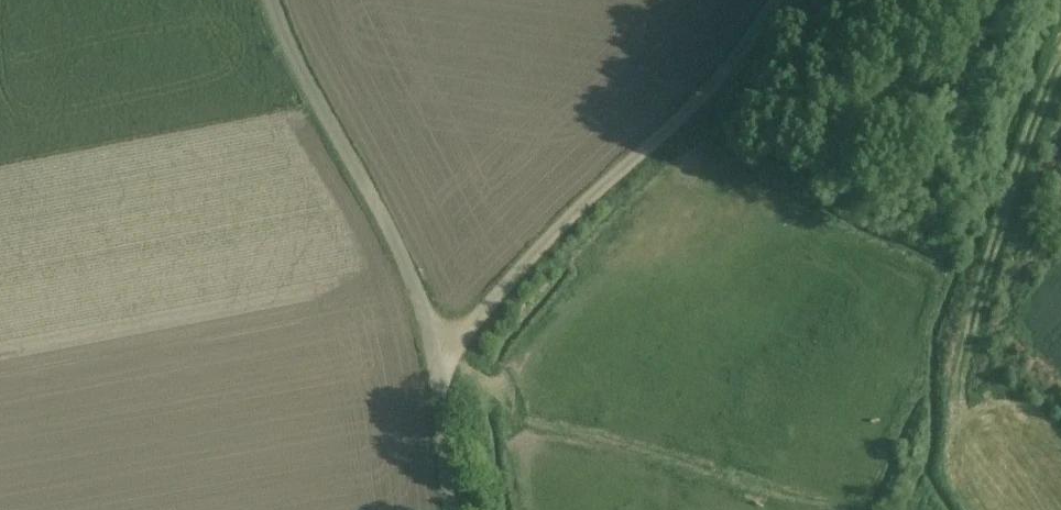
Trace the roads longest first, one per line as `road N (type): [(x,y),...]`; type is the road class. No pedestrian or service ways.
road 1 (unclassified): [(451,509),(435,365),(419,304),(270,0)]
road 2 (track): [(778,0),(703,100),(502,288),(435,365)]

